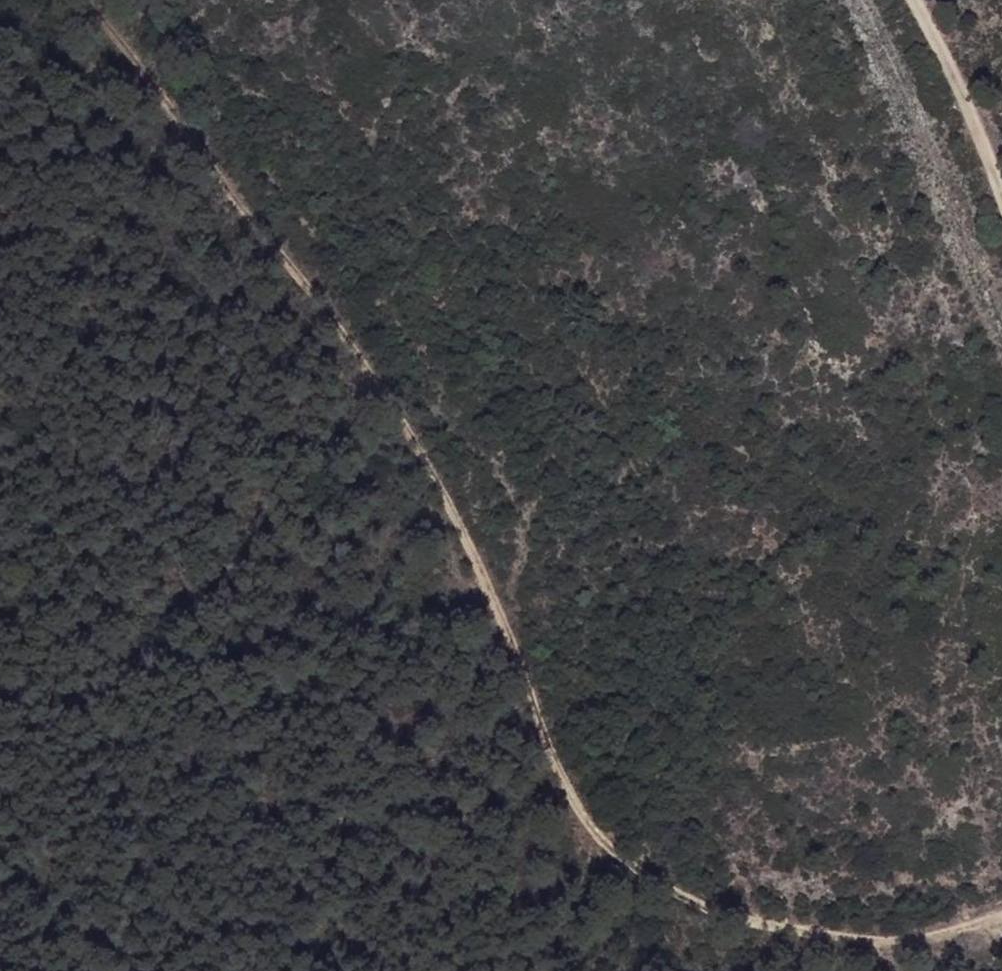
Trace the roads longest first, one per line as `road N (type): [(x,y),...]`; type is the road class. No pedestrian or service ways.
road 1 (track): [(1001,912),(891,944),(796,936),(708,913),(645,884),(583,824),(464,529),(375,373),(86,0)]
road 2 (track): [(919,0),(1001,189)]

